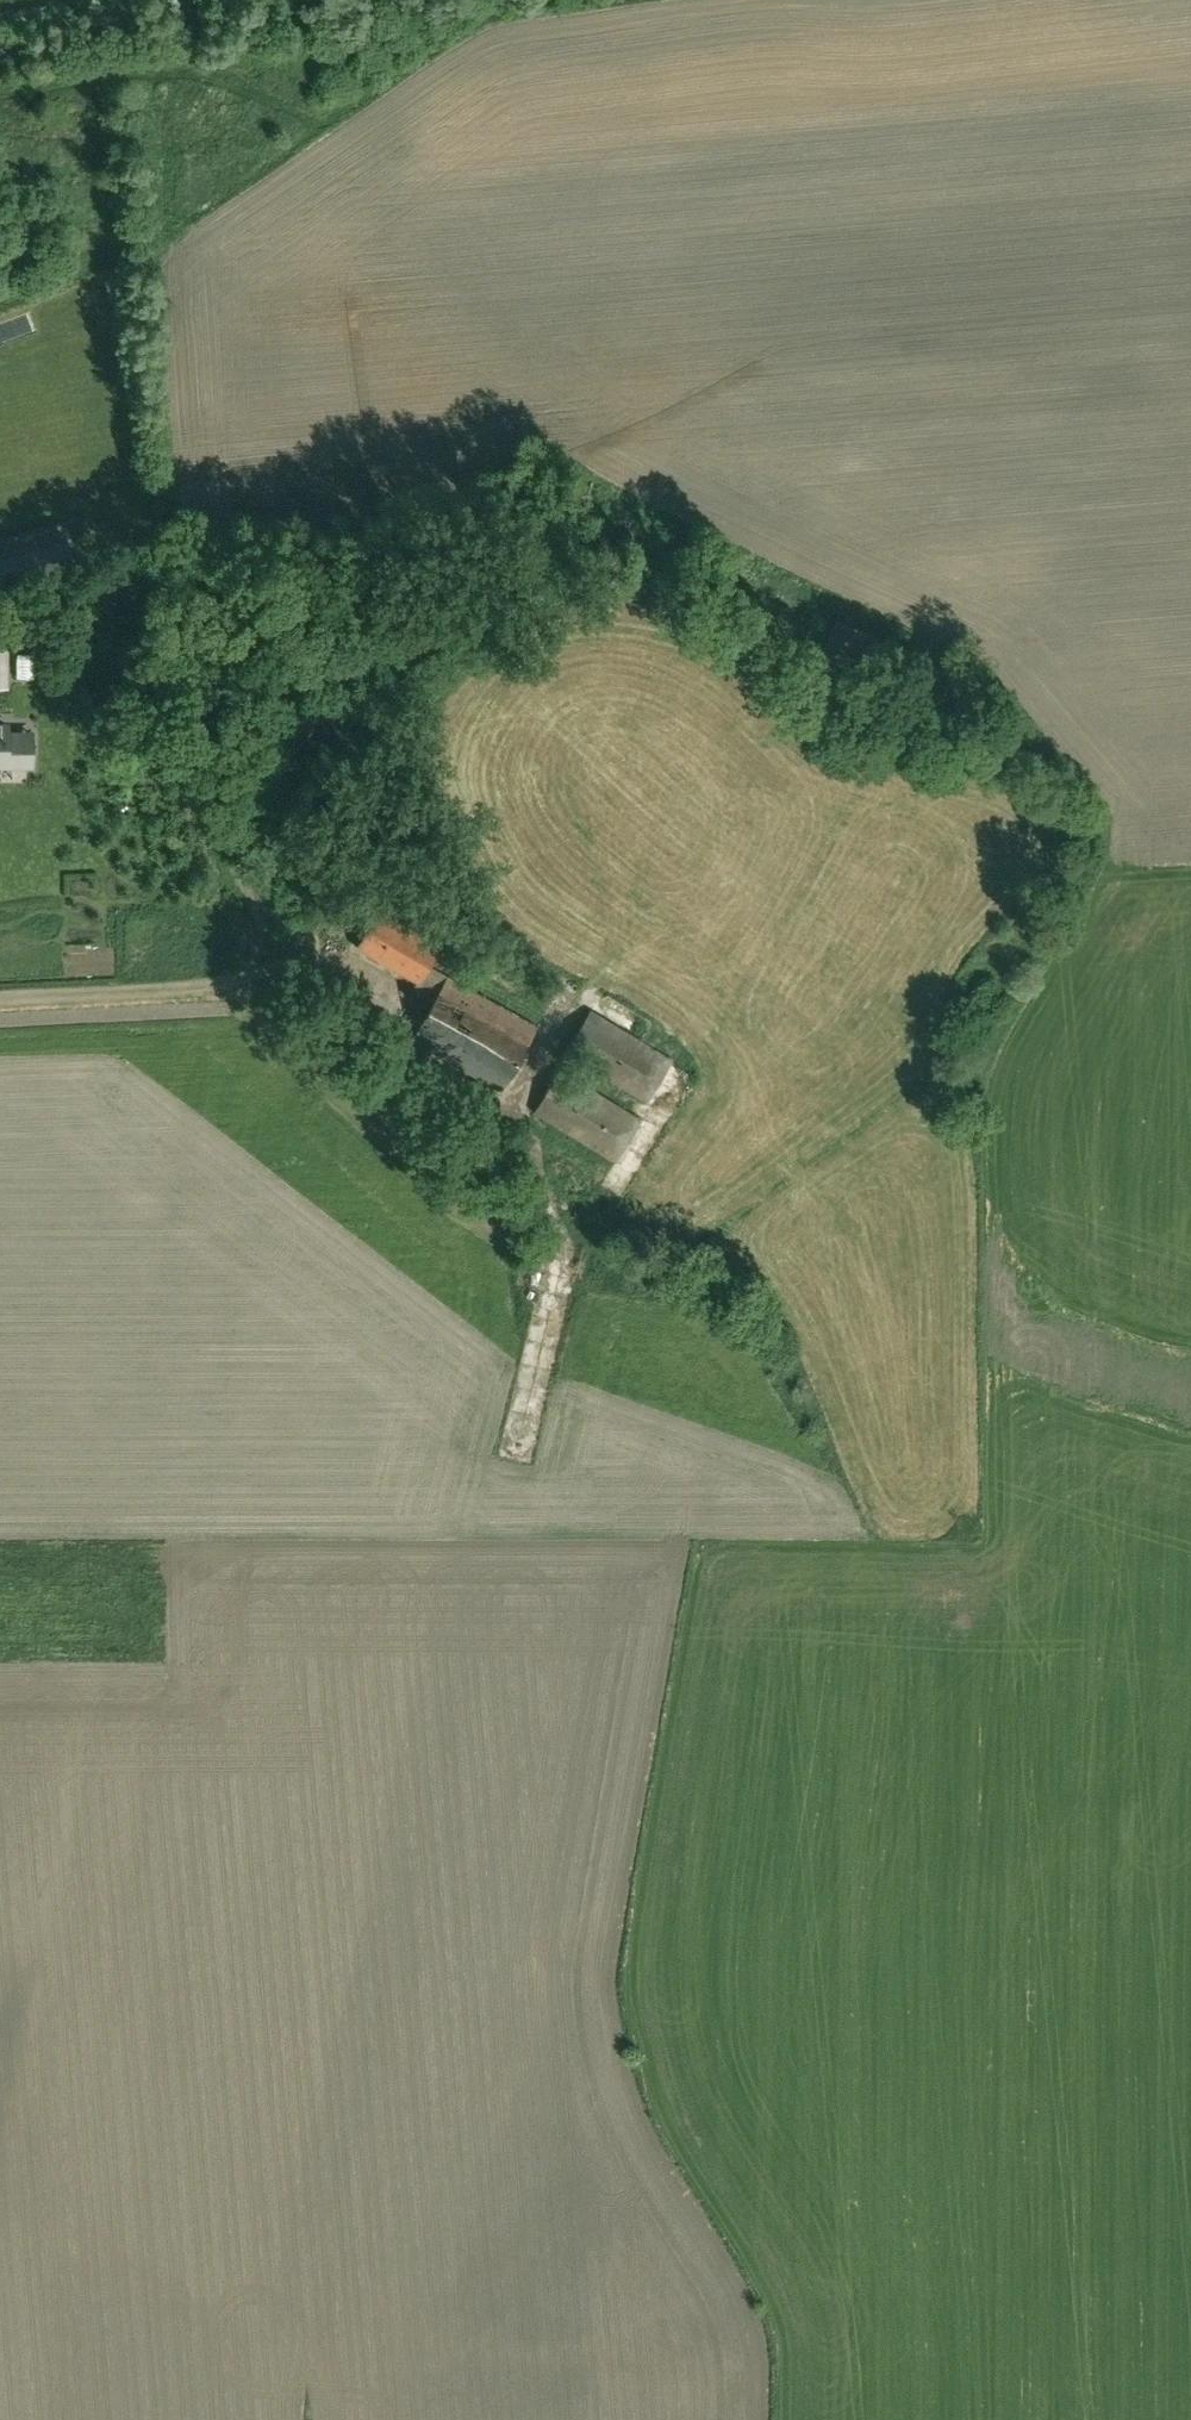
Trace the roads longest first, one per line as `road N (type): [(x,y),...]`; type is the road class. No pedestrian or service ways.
road 1 (unclassified): [(0,1000),(248,983)]

